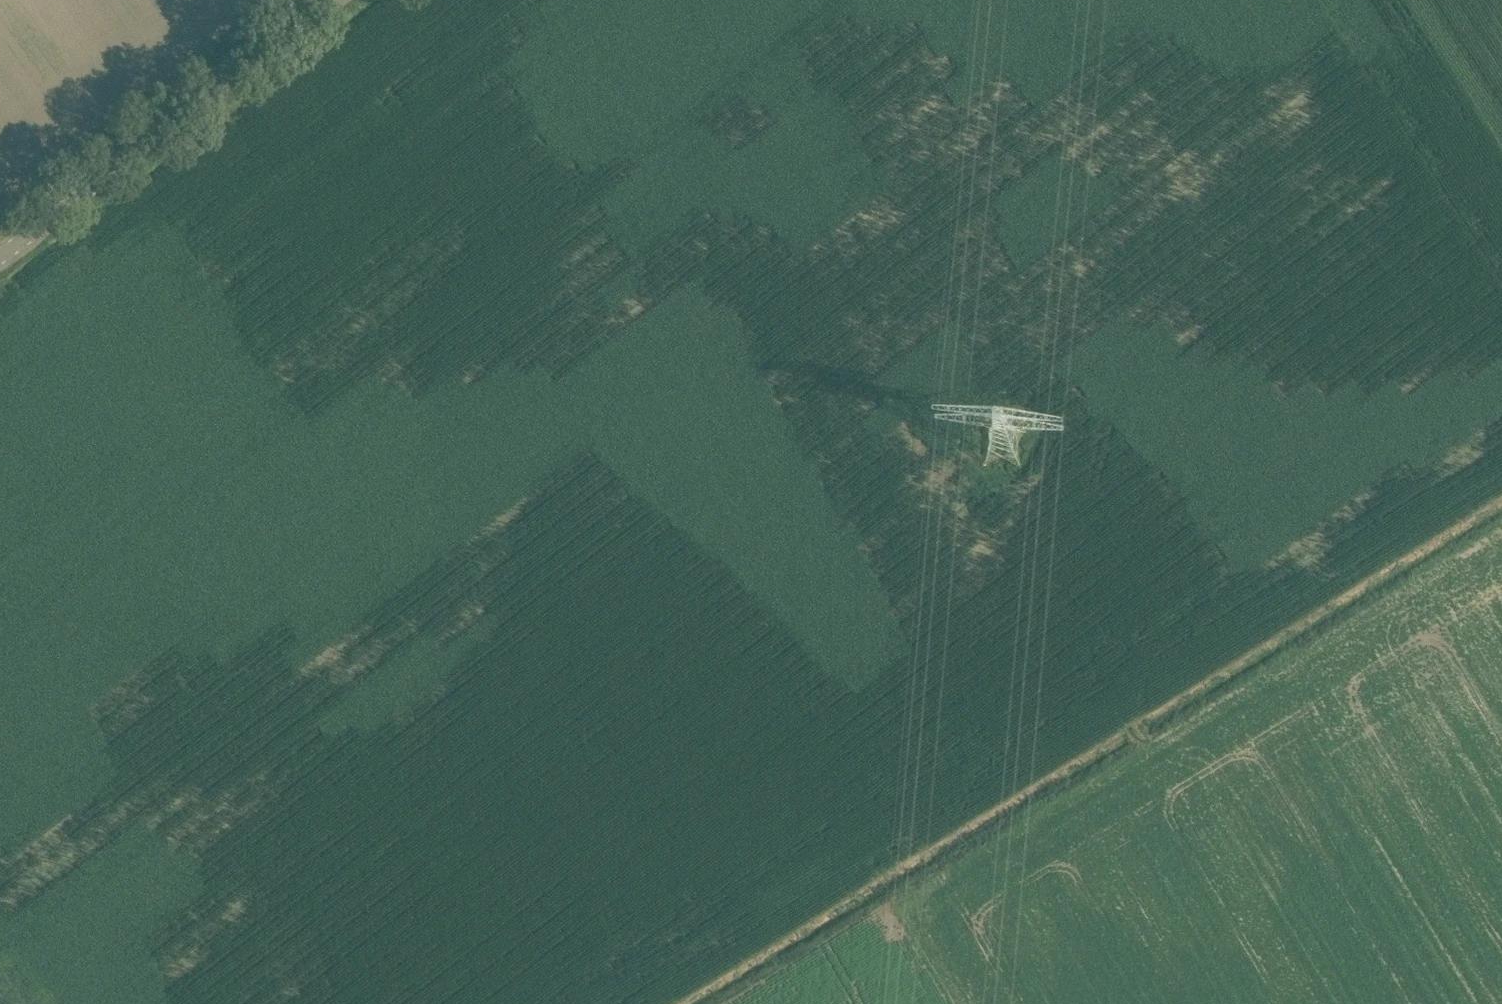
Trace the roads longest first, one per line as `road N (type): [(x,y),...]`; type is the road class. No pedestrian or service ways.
road 1 (tertiary): [(0,258),(338,0)]

